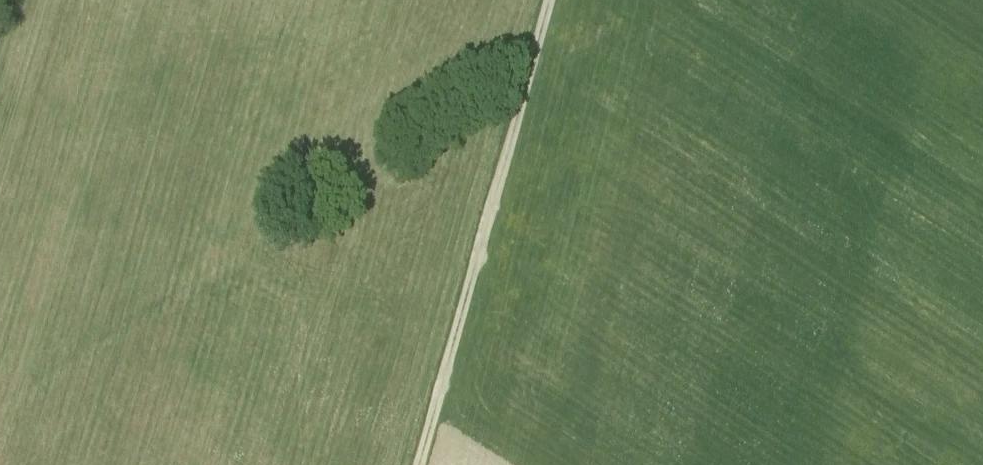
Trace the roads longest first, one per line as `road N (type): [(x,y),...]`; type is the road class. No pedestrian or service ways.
road 1 (track): [(548,0),(418,464)]

